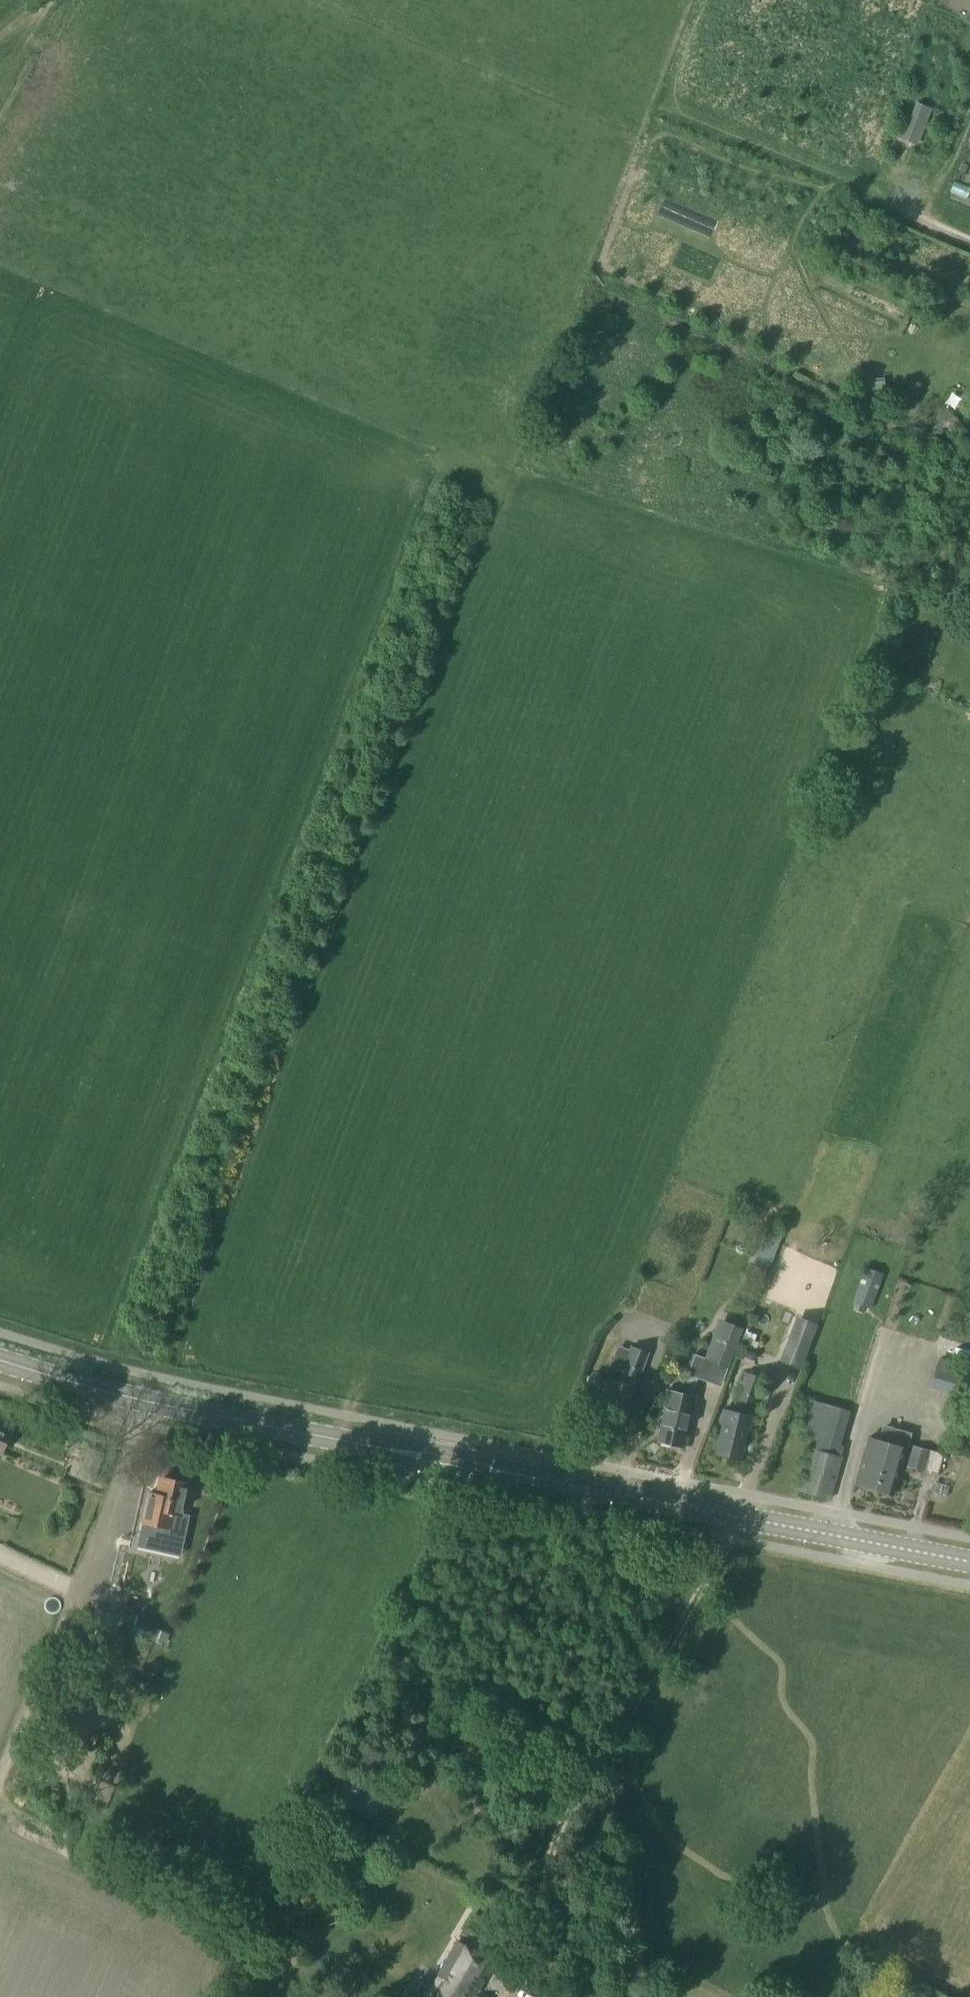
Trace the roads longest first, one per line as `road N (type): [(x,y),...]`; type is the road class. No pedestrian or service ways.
road 1 (tertiary): [(969,1563),(251,1424),(0,1360)]
road 2 (track): [(0,1777),(137,1398)]

